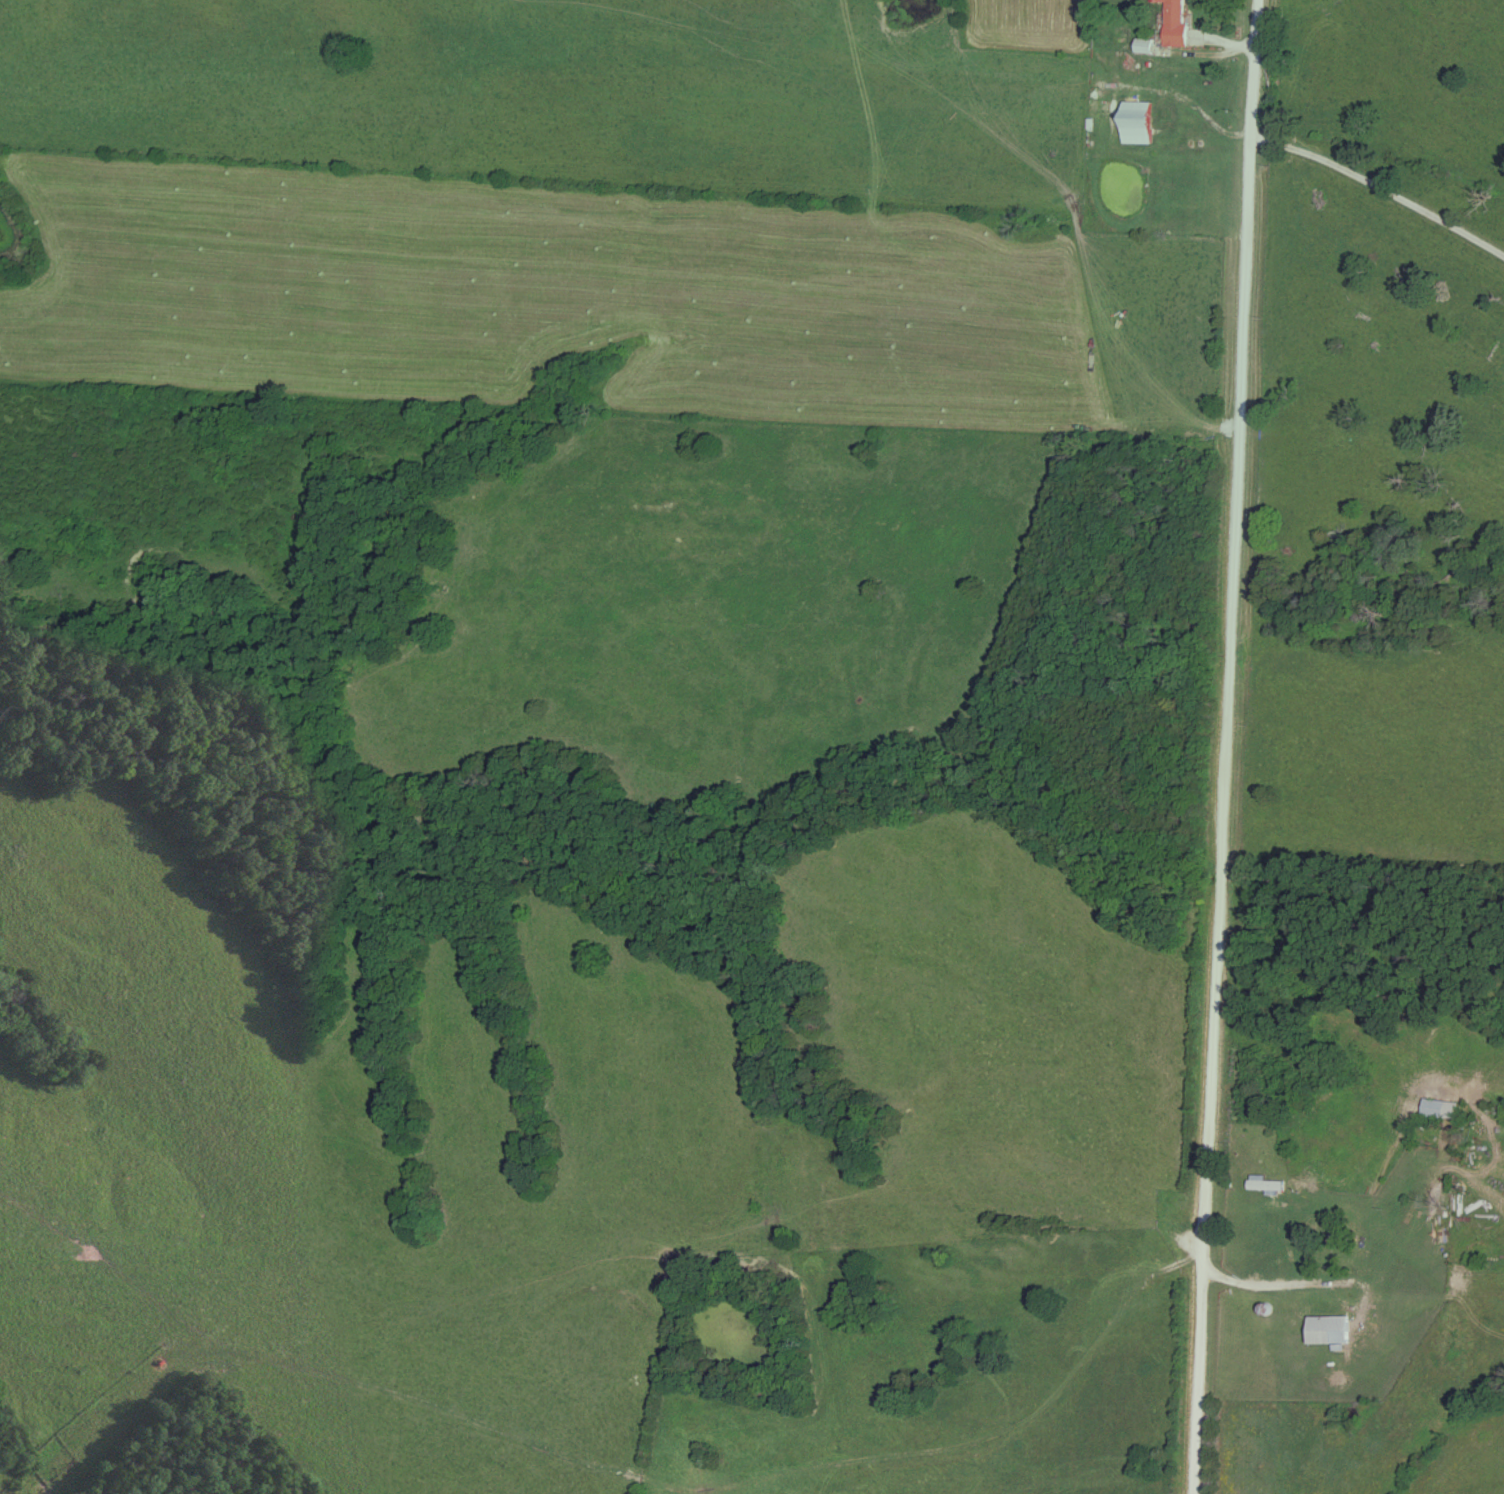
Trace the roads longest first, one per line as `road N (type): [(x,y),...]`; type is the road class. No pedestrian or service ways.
road 1 (residential): [(1258,0),(1197,1493)]
road 2 (residential): [(1250,136),(1376,186),(1503,258)]

